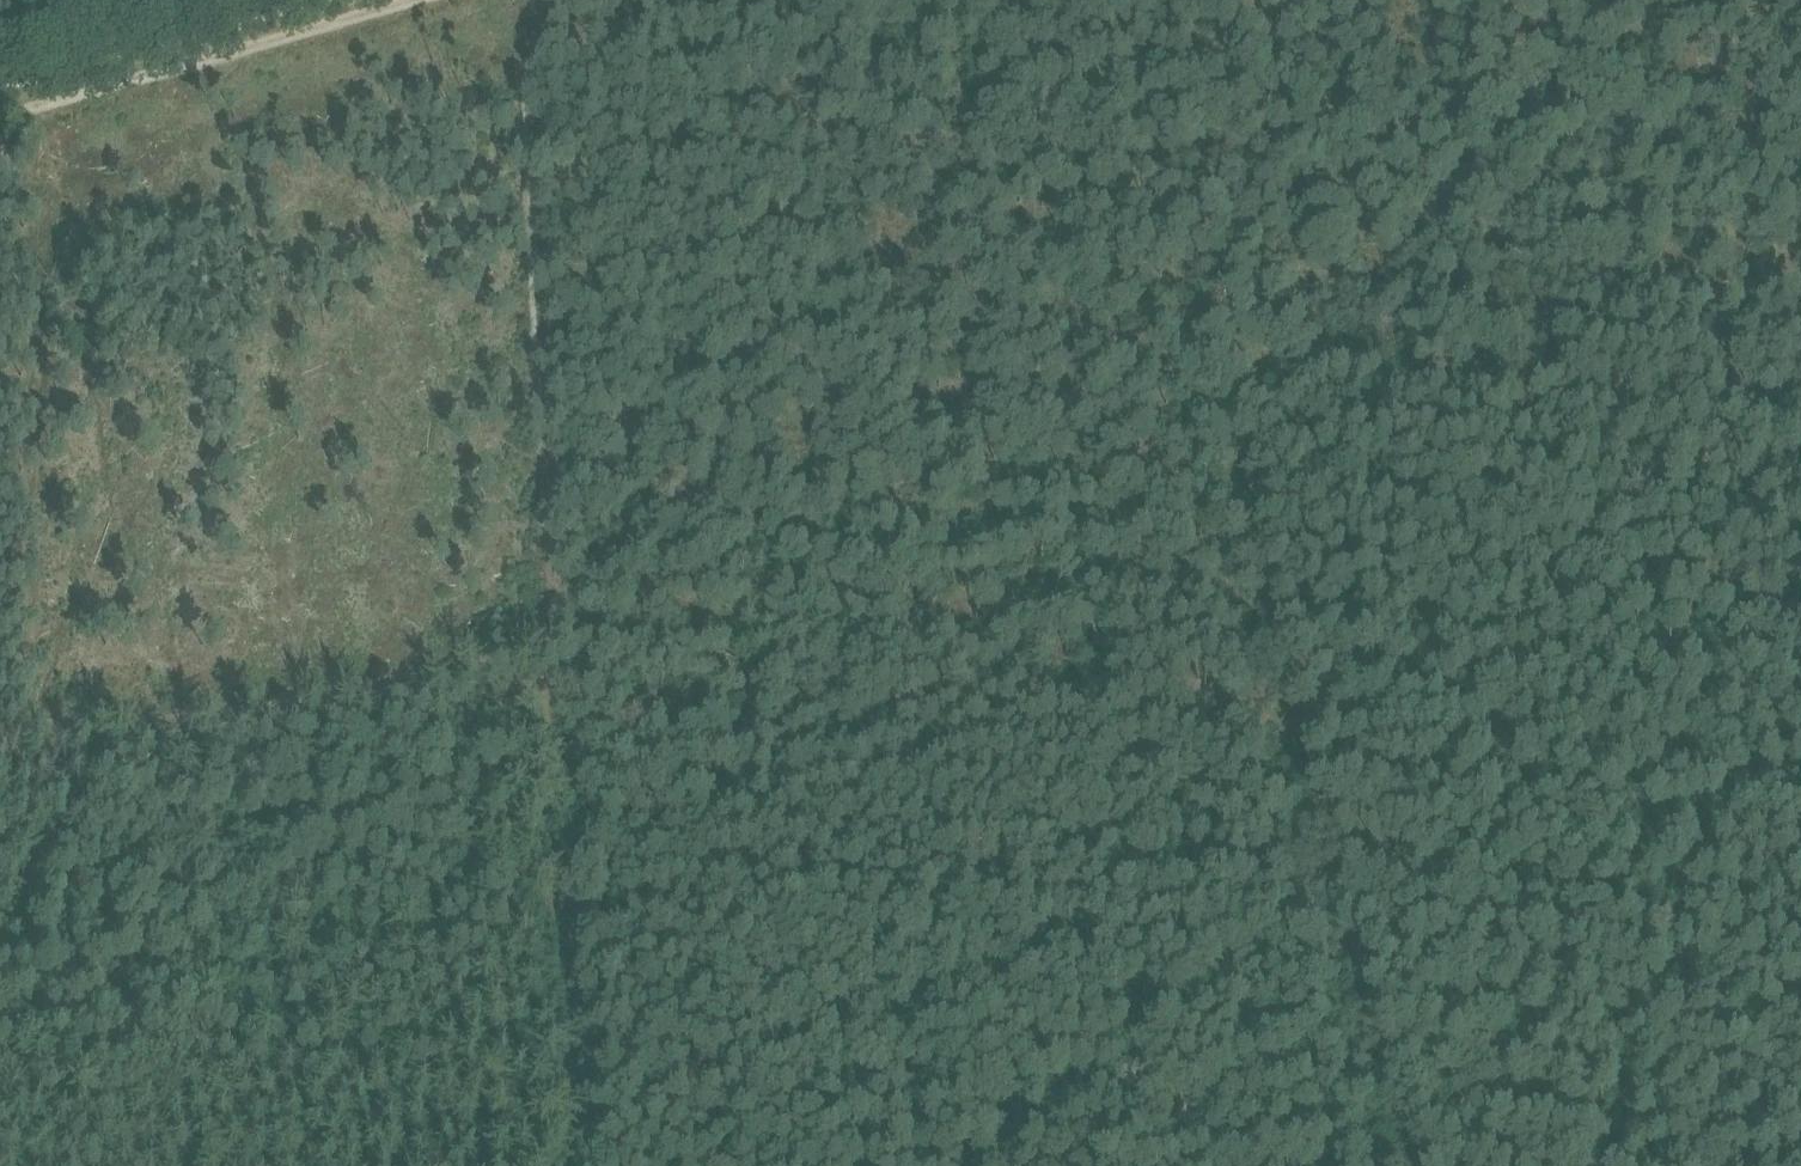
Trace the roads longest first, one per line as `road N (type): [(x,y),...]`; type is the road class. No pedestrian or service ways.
road 1 (track): [(412,0),(0,115)]

